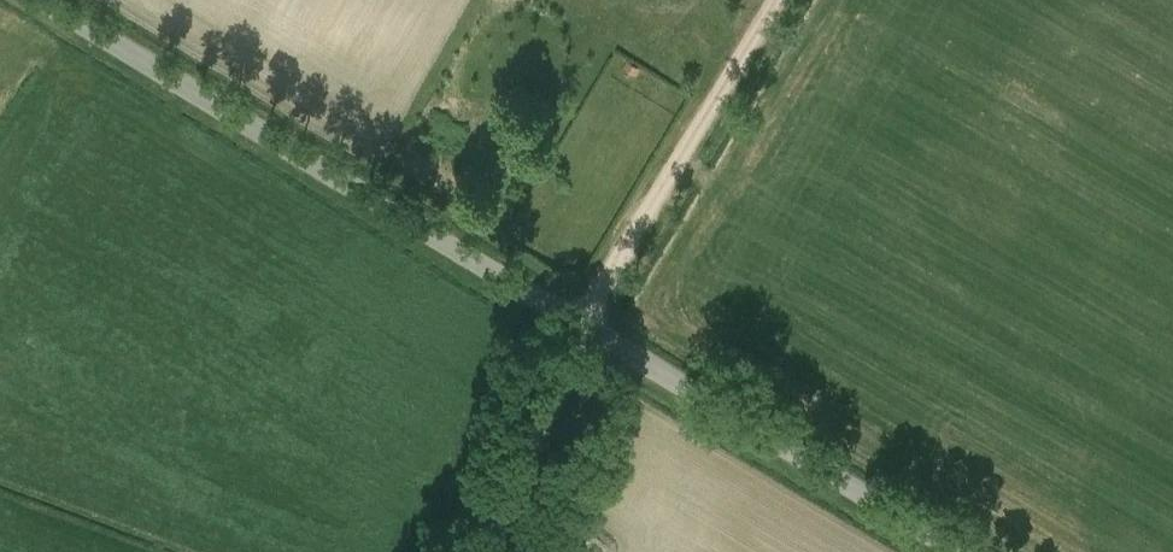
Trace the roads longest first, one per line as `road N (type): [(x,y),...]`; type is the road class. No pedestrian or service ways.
road 1 (tertiary): [(49,0),(593,334)]
road 2 (tertiary): [(593,334),(957,551)]
road 3 (track): [(582,327),(774,0)]
road 4 (unclassified): [(492,551),(593,334)]

